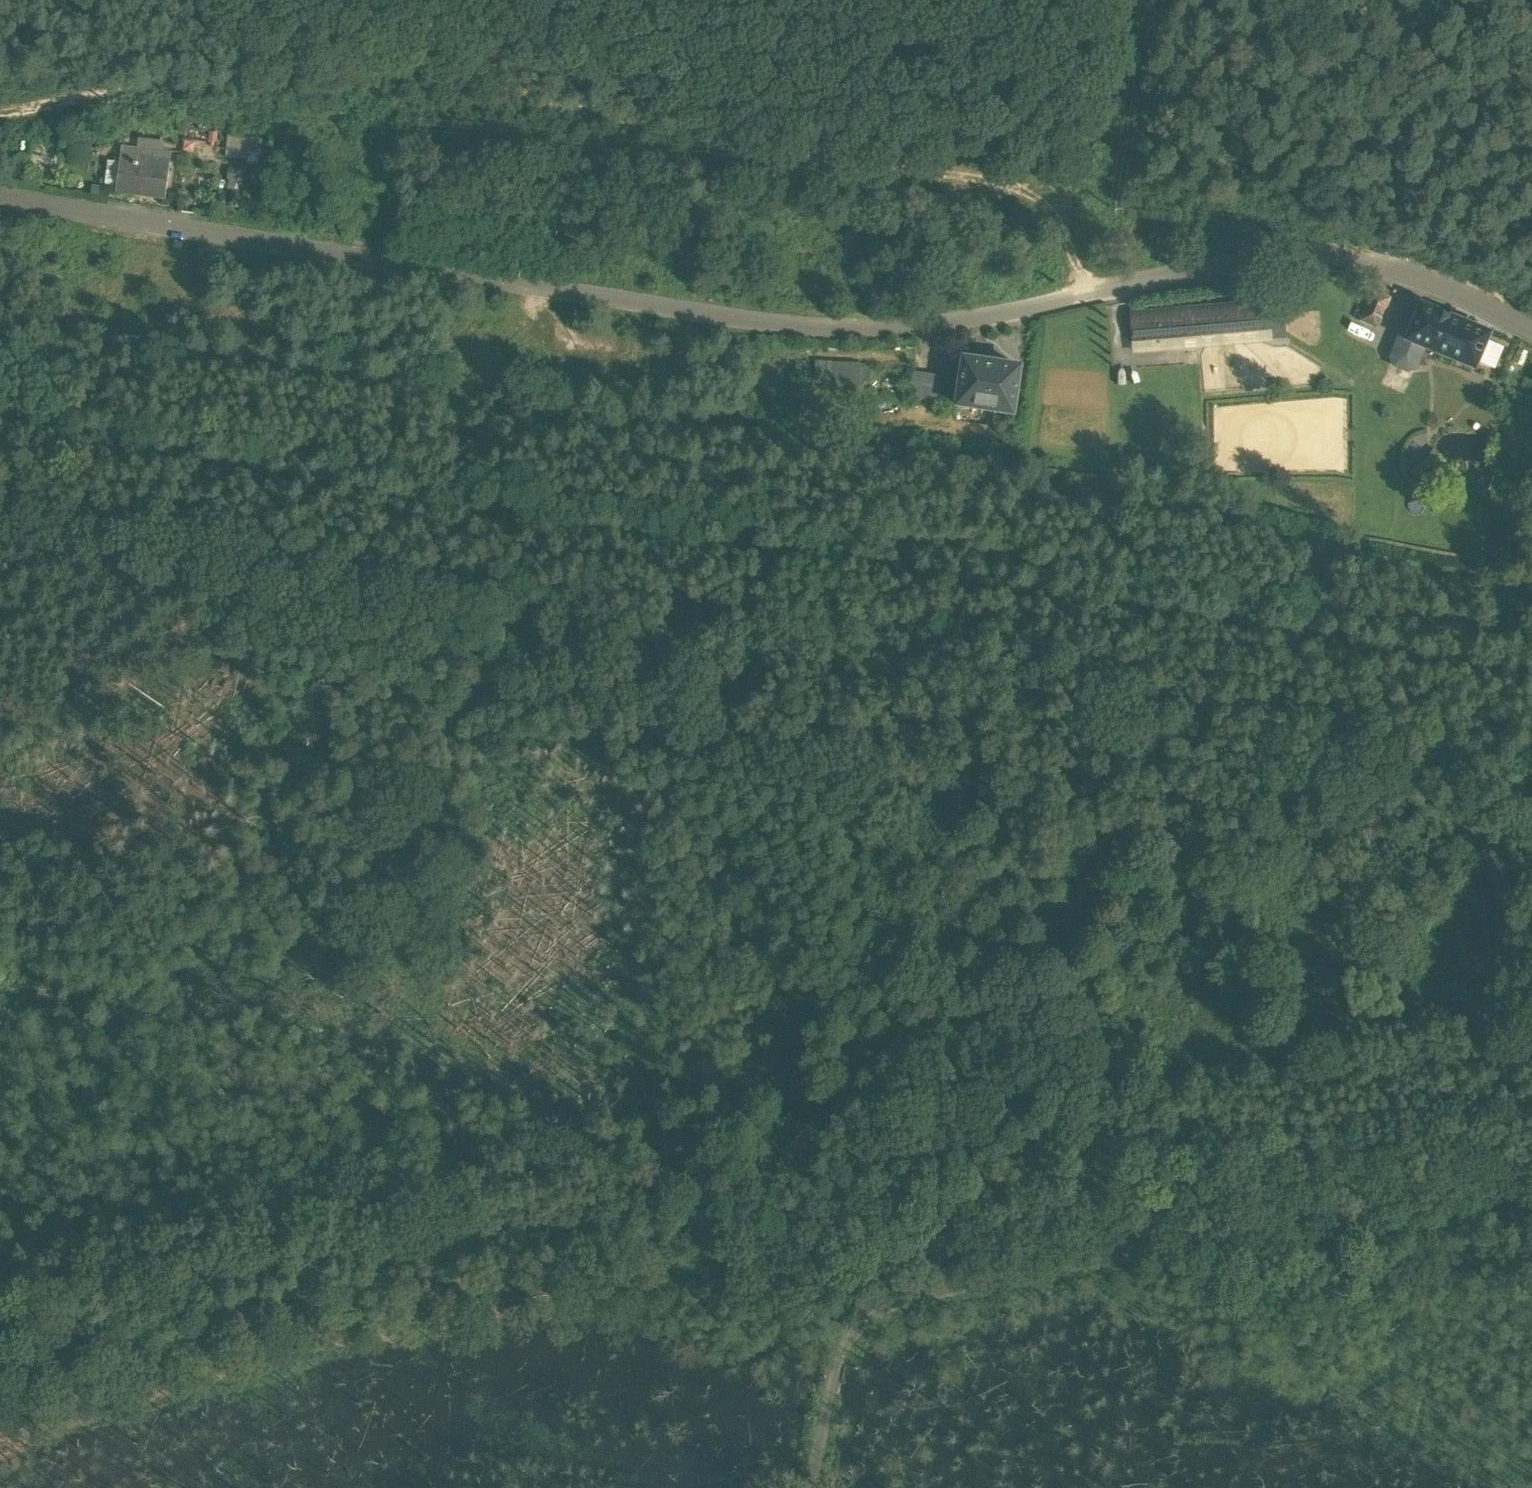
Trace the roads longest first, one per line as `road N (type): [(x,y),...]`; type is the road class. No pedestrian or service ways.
road 1 (residential): [(0,199),(756,324),(819,329),(977,316),(1314,255),(1437,281),(1531,326)]
road 2 (residential): [(1531,1191),(965,1284),(882,1315),(858,1330),(833,1374),(815,1487)]
road 3 (track): [(1084,177),(1072,241),(1079,299)]

